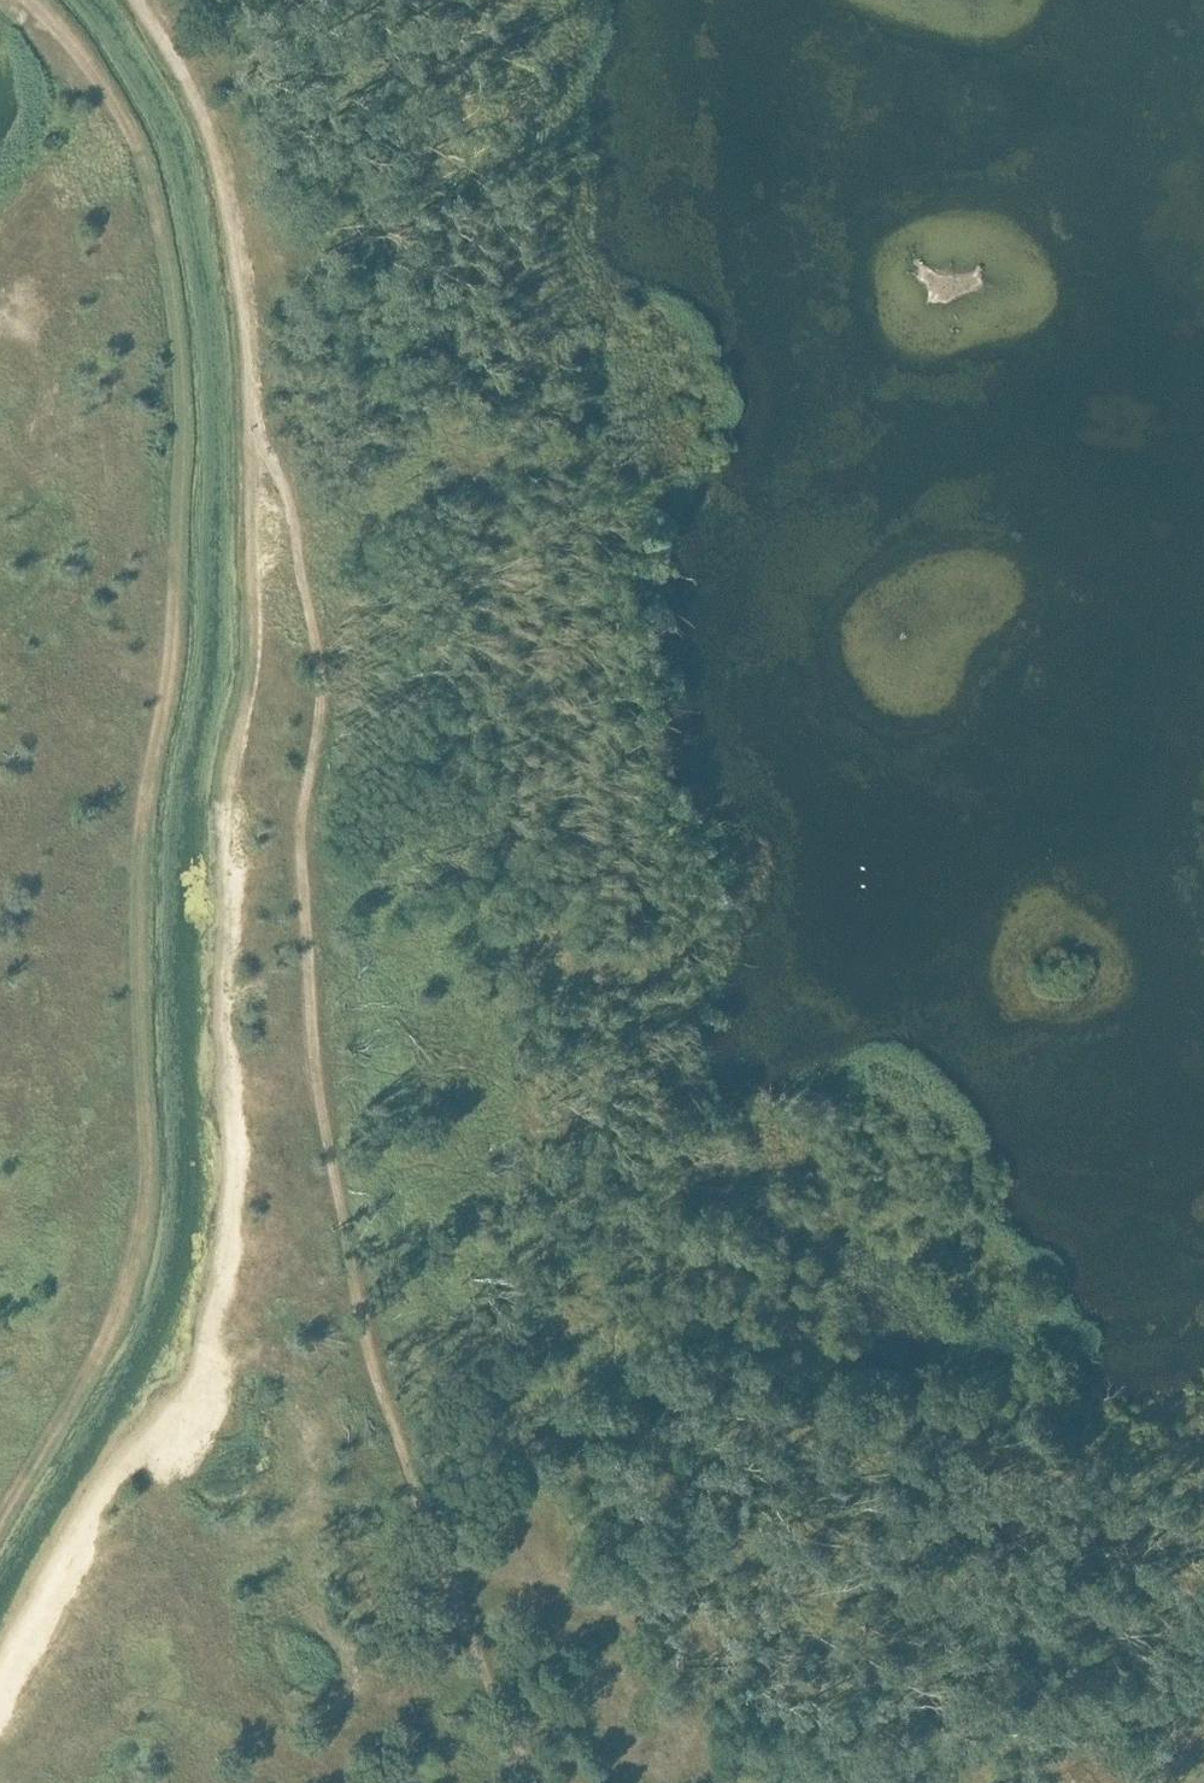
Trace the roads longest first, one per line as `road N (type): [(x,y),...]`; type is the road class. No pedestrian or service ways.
road 1 (track): [(536,1782),(464,1586),(424,1523),(365,1306),(323,1085),(308,833),(322,717),(290,463),(251,437),(231,231),(206,132),(136,0)]

